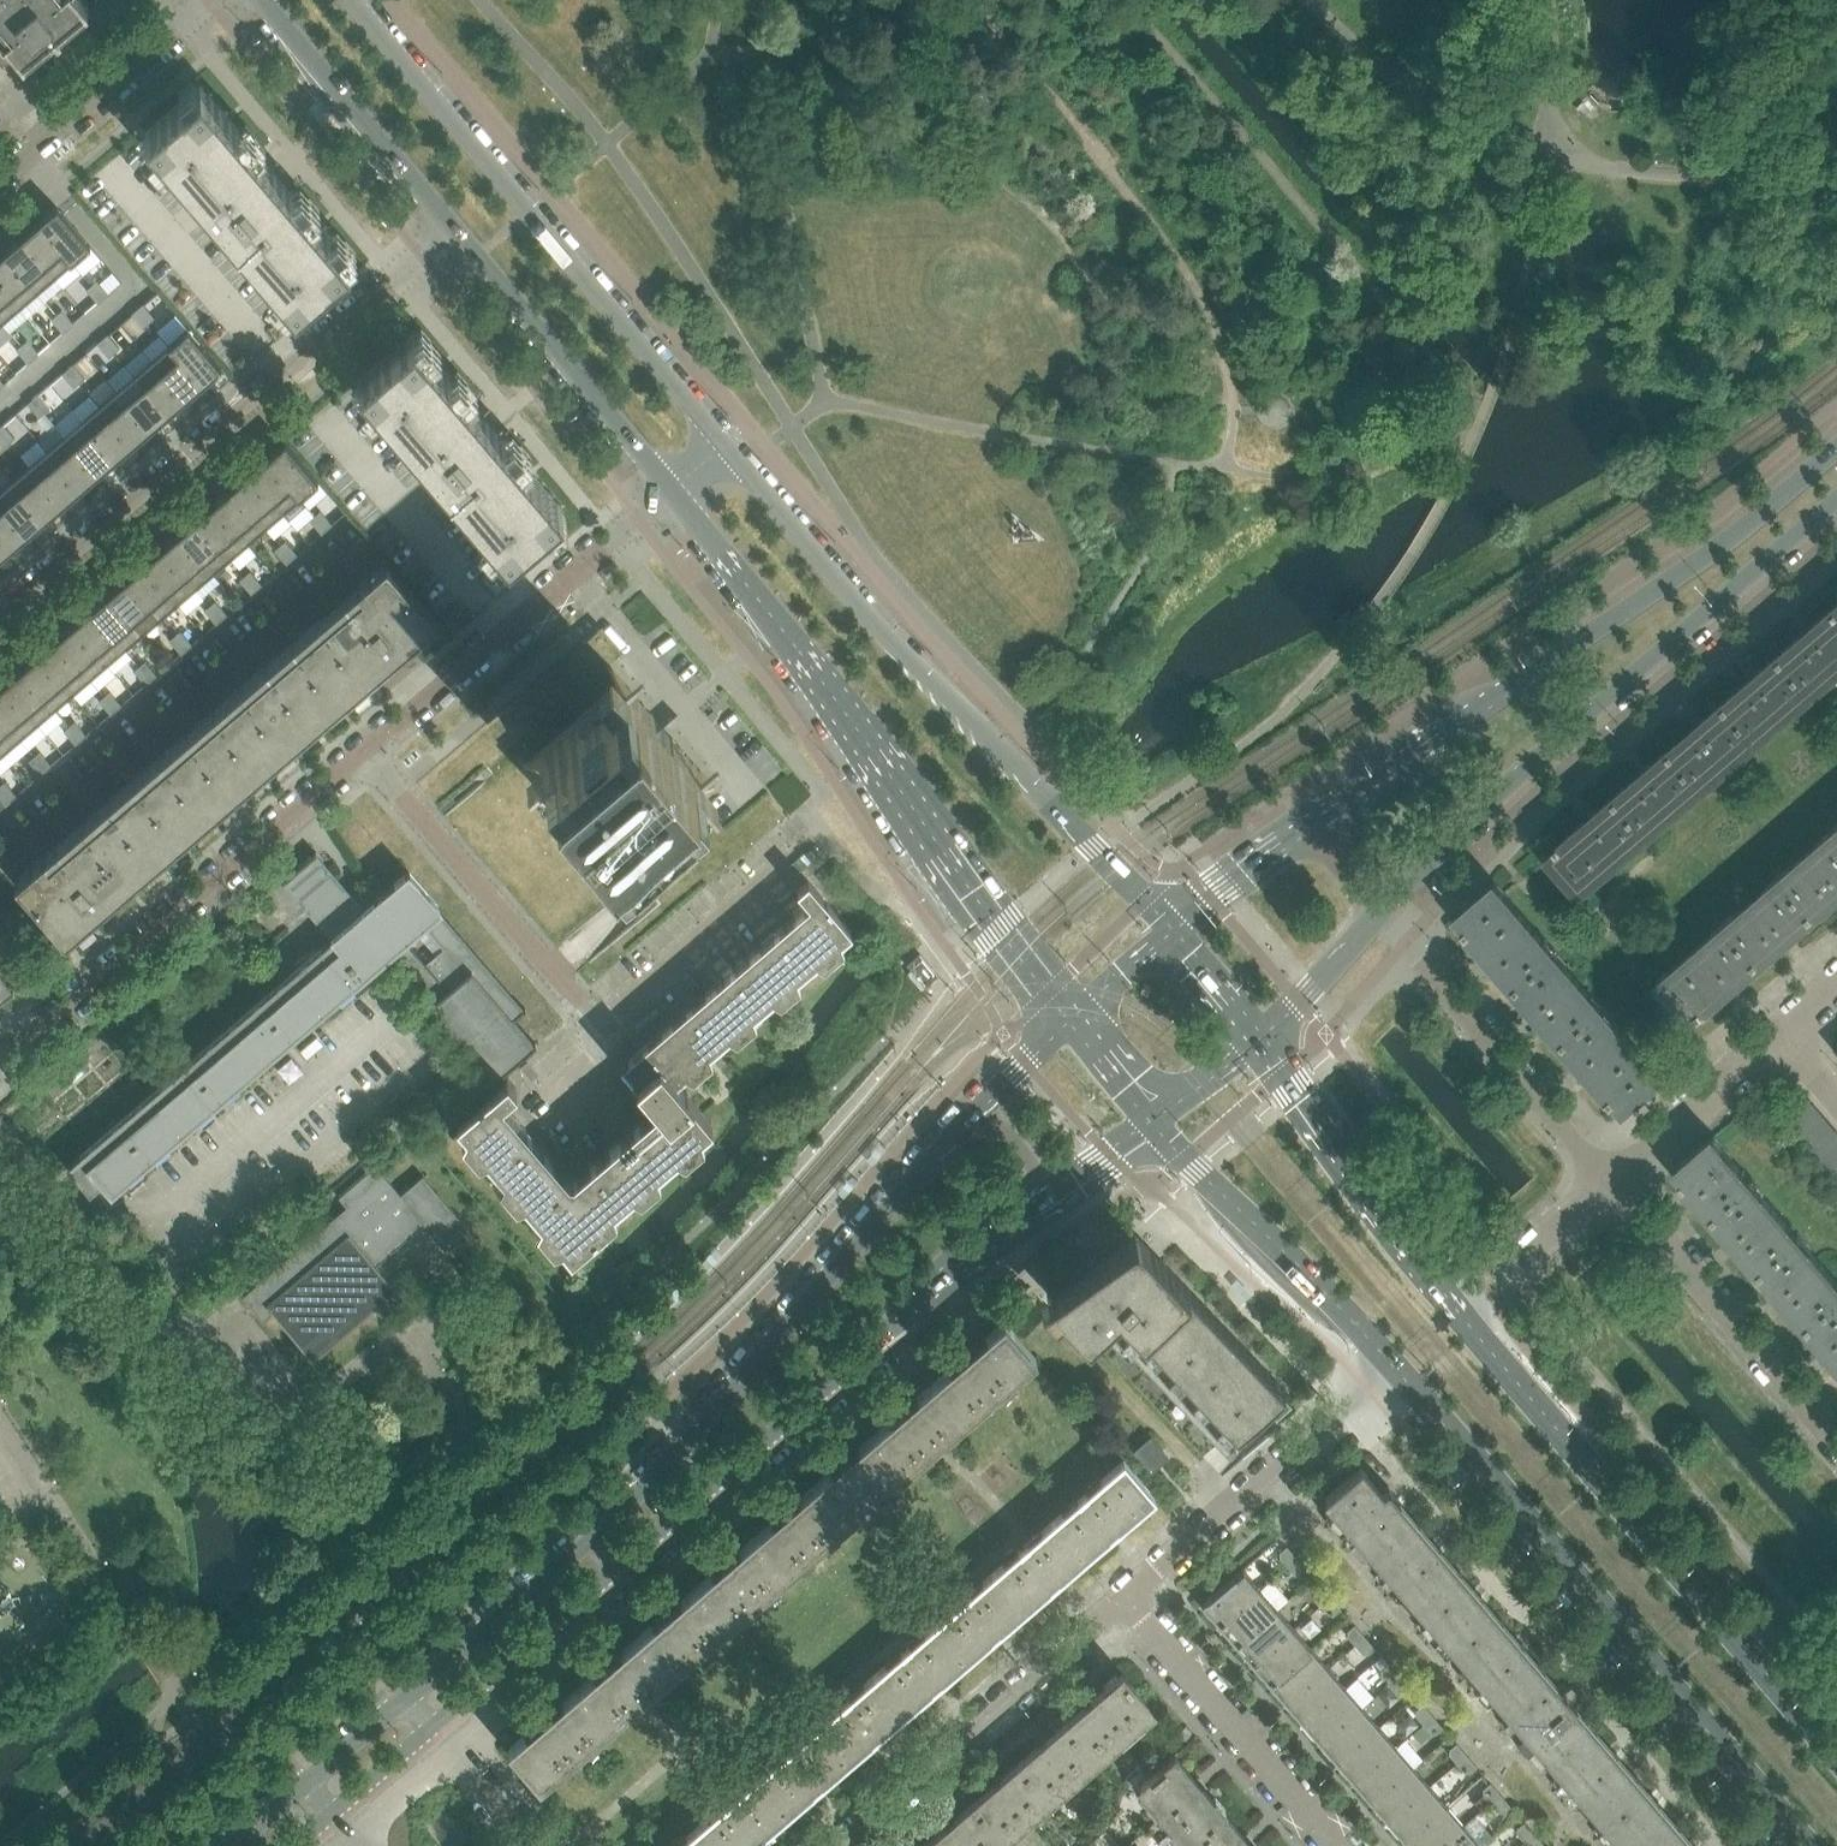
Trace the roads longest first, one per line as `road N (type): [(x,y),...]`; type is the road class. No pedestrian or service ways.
road 1 (tertiary): [(1059,1022),(675,1439),(631,1502),(407,1694)]
road 2 (tertiary): [(430,1720),(710,1478),(1148,1120)]
road 3 (residential): [(639,521),(0,1069)]
road 4 (tertiary): [(1836,440),(1602,624),(1171,925)]
road 5 (secondary): [(664,500),(818,694),(989,940),(1059,1022)]
road 6 (secondary): [(1171,925),(878,620),(728,447)]
road 7 (secondary): [(1393,1365),(1800,1845)]
road 8 (tertiary): [(1378,913),(1633,669),(1836,496)]
road 9 (residential): [(450,227),(0,618)]
road 10 (secondary): [(728,447),(353,0)]
road 11 (secondary): [(1836,1743),(1461,1306)]
road 12 (residential): [(840,1845),(1126,1603)]
road 13 (residential): [(1126,1603),(1393,1365)]
road 14 (residential): [(1606,1181),(1378,913)]
road 15 (residential): [(1836,1443),(1606,1181)]
road 16 (secondary): [(450,227),(664,500)]
road 17 (secondary): [(1148,1120),(1393,1365)]
road 18 (secondary): [(1461,1306),(1260,1030)]
road 19 (residential): [(1126,1603),(1333,1845)]
road 20 (secondary): [(253,0),(450,227)]
road 21 (residential): [(0,182),(210,0)]
road 22 (residential): [(1606,1181),(1782,1028)]
road 23 (residential): [(1461,1306),(1606,1181)]
road 24 (tertiary): [(1260,1030),(1378,913)]
road 25 (residential): [(534,1845),(430,1720)]
road 26 (tertiary): [(1171,925),(1059,1022)]
road 27 (tertiary): [(1148,1120),(1260,1030)]
road 28 (secondary): [(1260,1030),(1171,925)]
road 29 (tertiary): [(407,1694),(306,1782)]
road 30 (tertiary): [(329,1808),(430,1720)]
road 31 (secondary): [(1059,1022),(1148,1120)]

